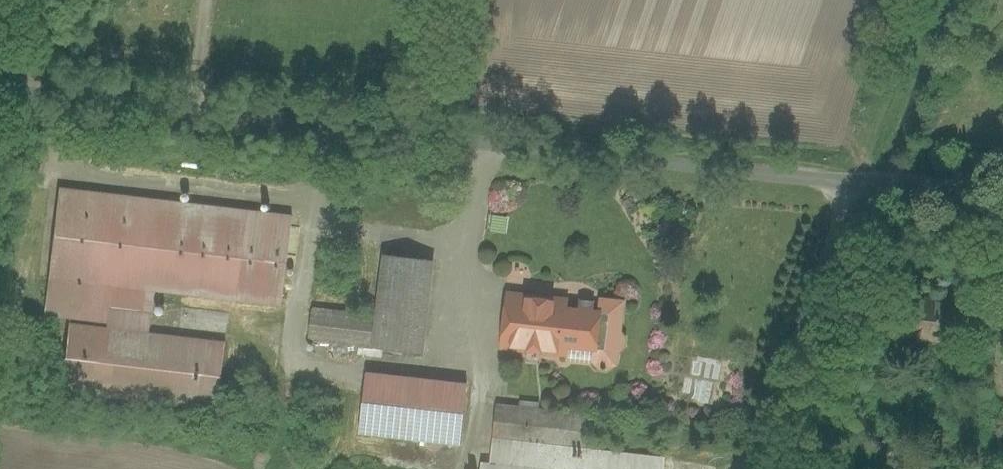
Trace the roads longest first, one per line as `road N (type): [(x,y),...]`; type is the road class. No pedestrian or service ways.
road 1 (unclassified): [(0,84),(1002,198)]
road 2 (track): [(752,468),(851,180)]
road 3 (track): [(918,0),(851,180)]

